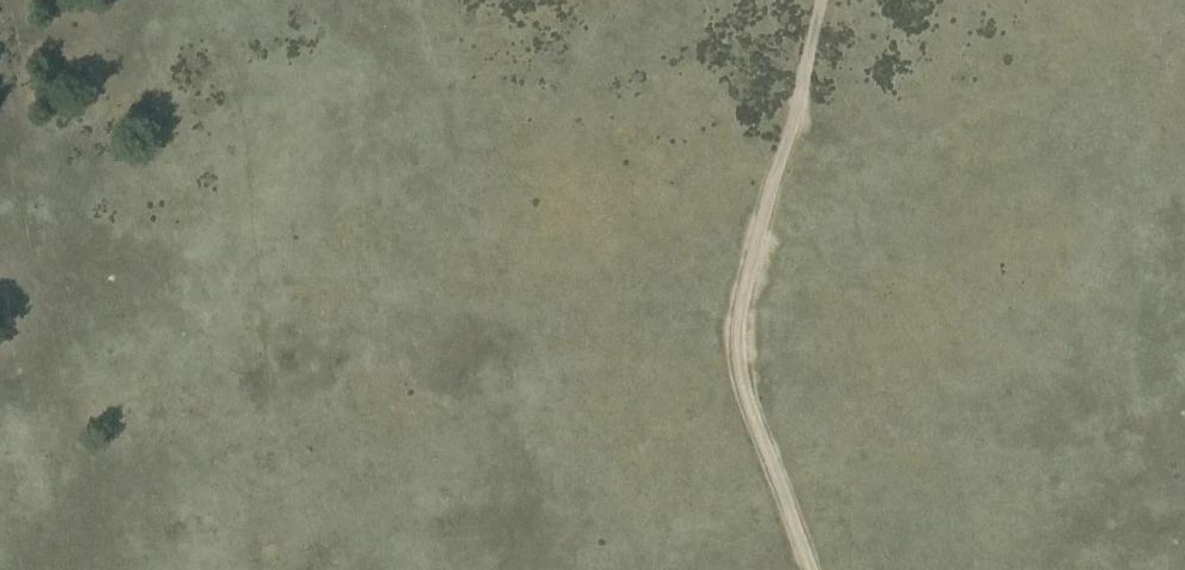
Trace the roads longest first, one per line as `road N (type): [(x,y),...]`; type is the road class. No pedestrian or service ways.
road 1 (track): [(821,0),(741,304),(742,369),(813,569)]

